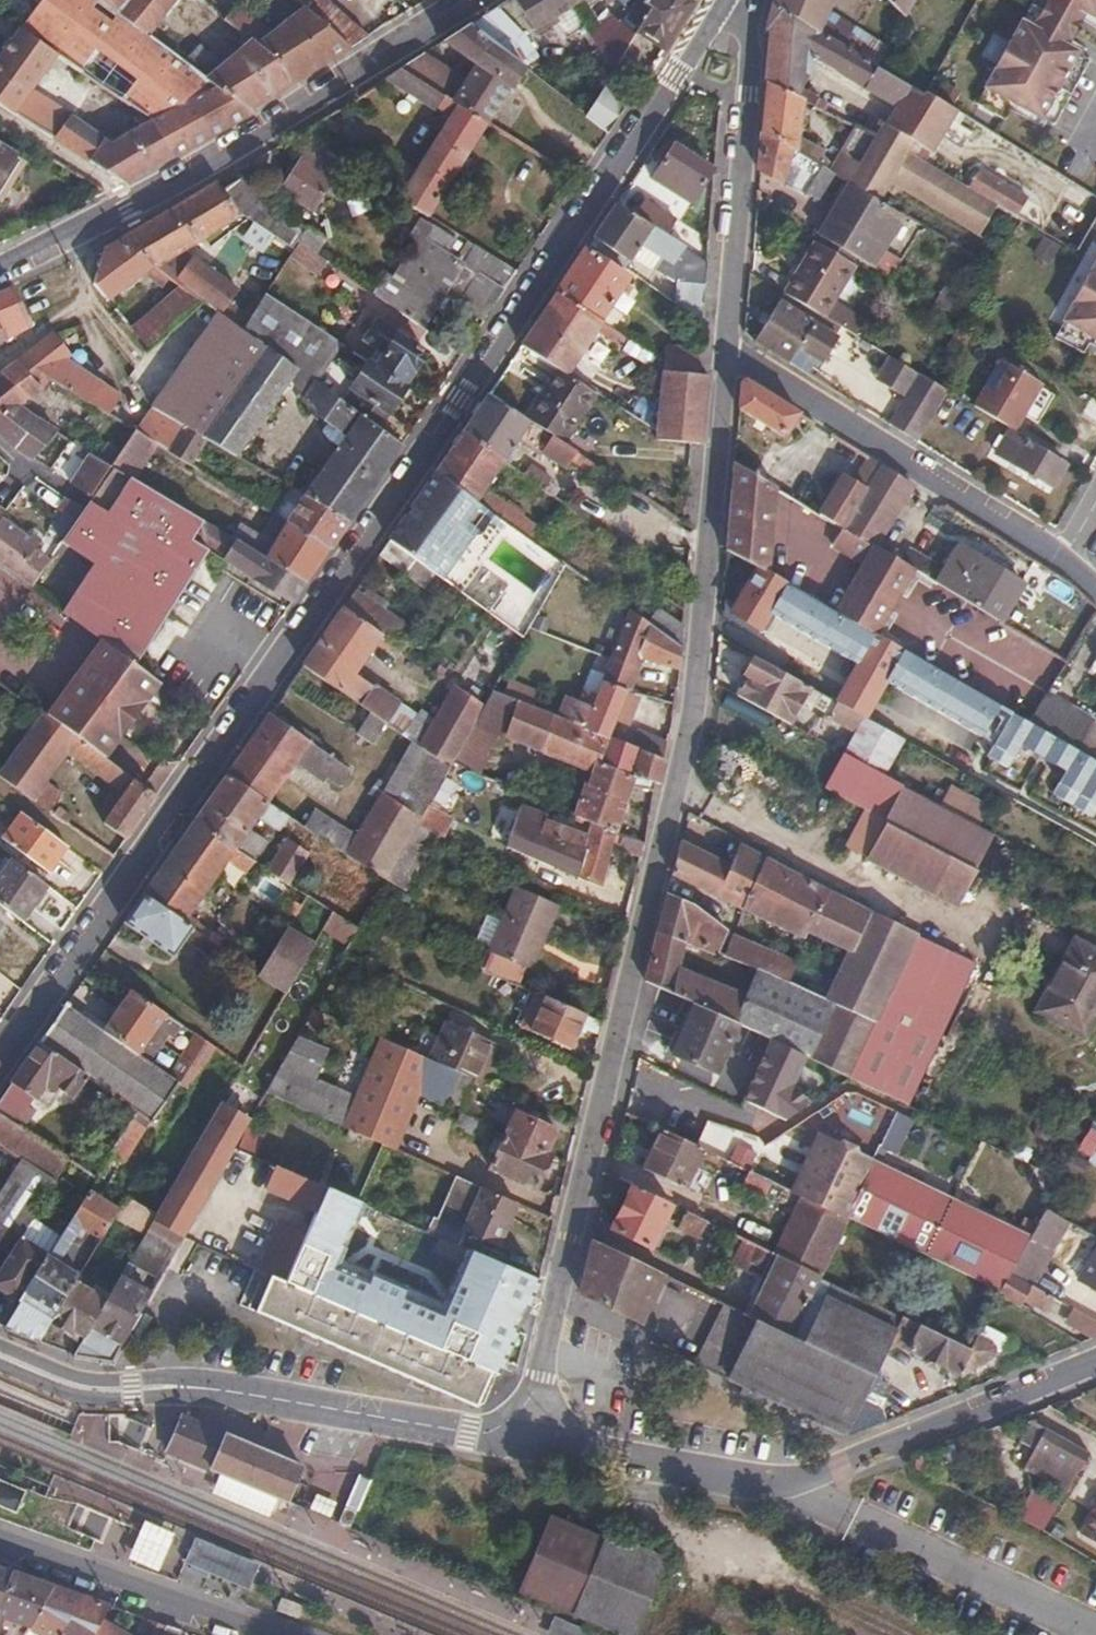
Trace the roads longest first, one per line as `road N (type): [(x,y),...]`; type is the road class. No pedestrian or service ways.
road 1 (tertiary): [(726,0),(660,109),(0,1057)]
road 2 (residential): [(723,348),(692,684),(531,1439)]
road 3 (residential): [(531,1439),(790,1484),(1095,1362)]
road 4 (tertiary): [(477,0),(273,132),(0,267)]
road 5 (residential): [(85,1394),(143,1391),(228,1336),(251,1332),(473,1424),(531,1439)]
road 6 (residential): [(723,348),(1064,557)]
road 7 (residential): [(723,348),(753,0)]
road 8 (residential): [(0,1544),(253,1634)]

